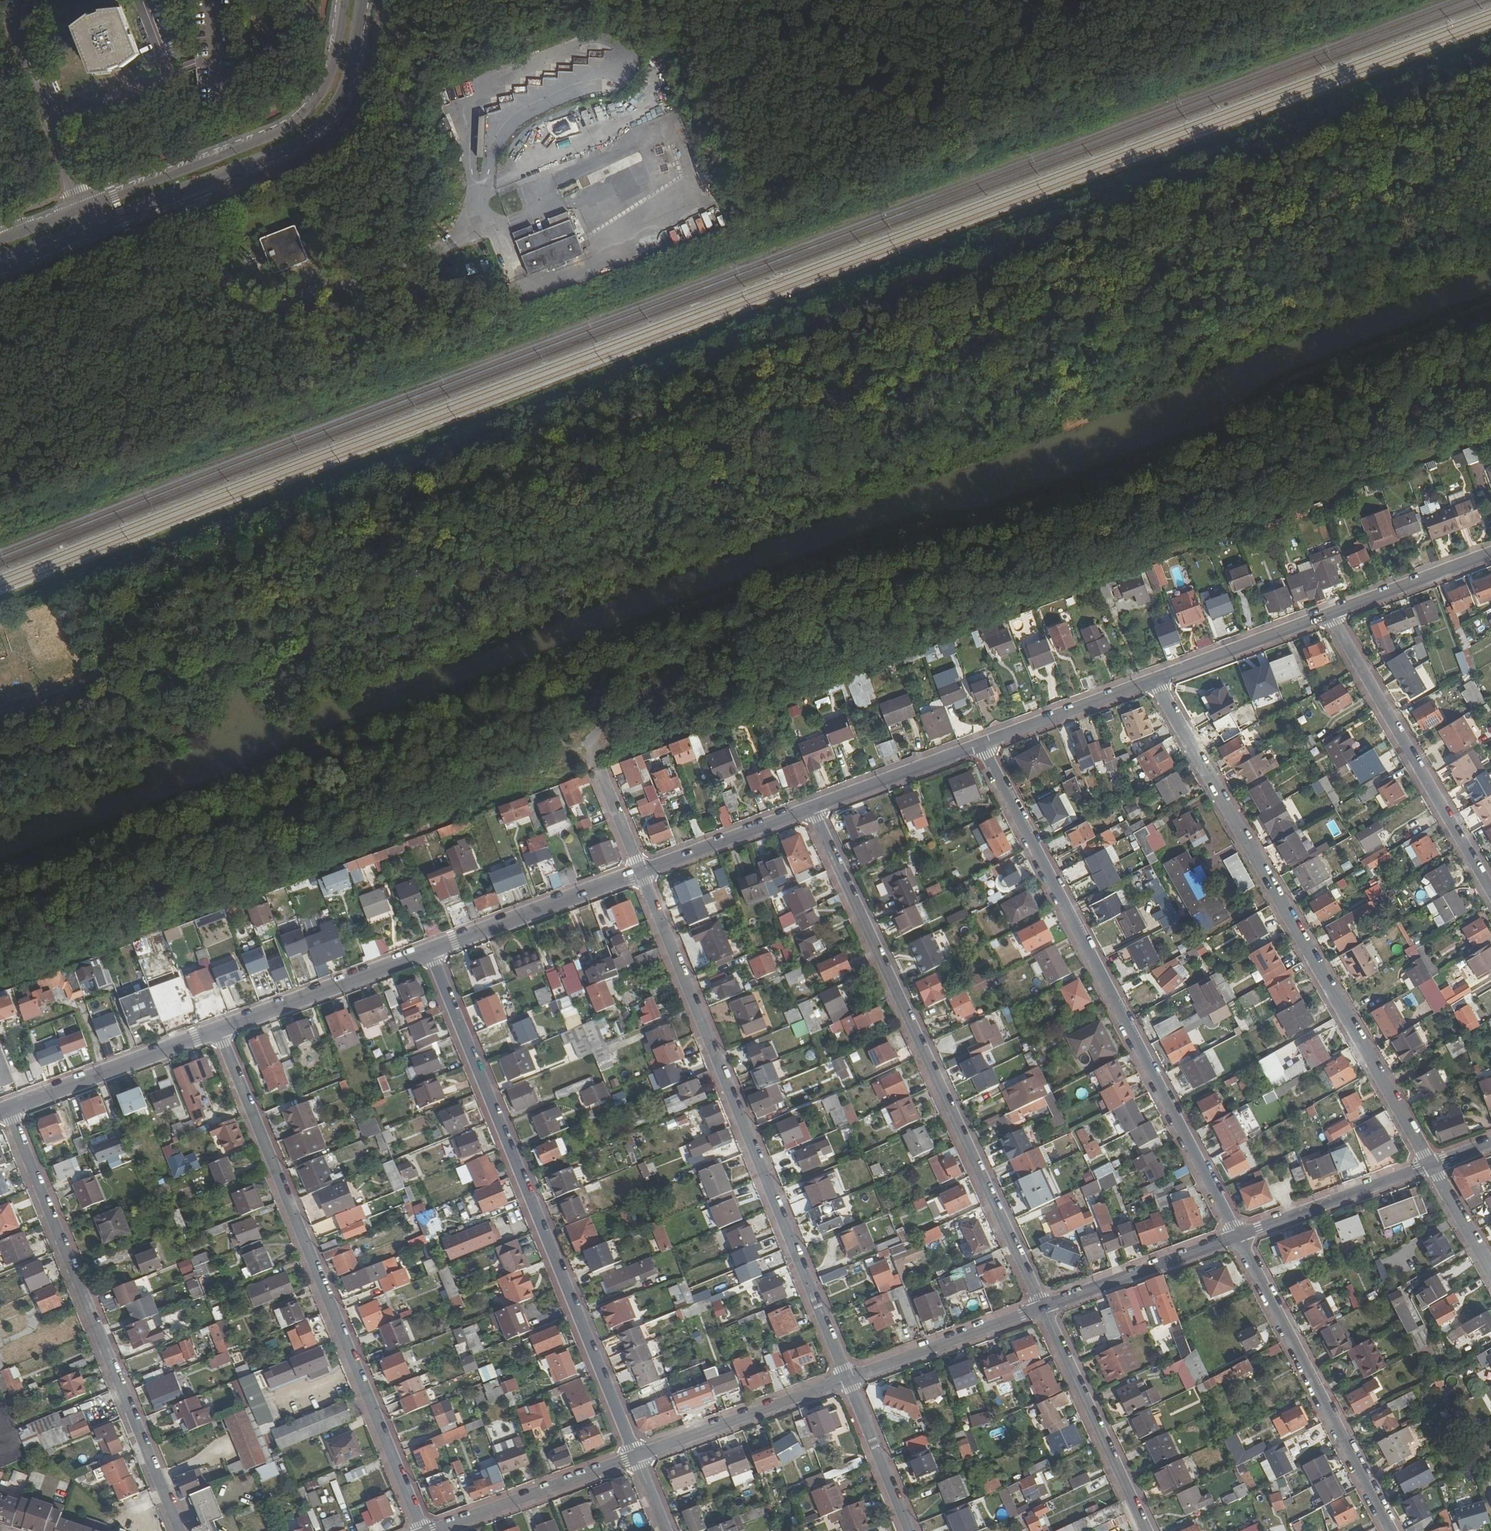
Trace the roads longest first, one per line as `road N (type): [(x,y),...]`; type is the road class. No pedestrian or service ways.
road 1 (residential): [(1155,681),(1431,1165)]
road 2 (residential): [(983,747),(1238,1236)]
road 3 (residential): [(811,808),(1043,1308)]
road 4 (residential): [(641,871),(847,1379)]
road 5 (residential): [(635,1458),(429,951)]
road 6 (residential): [(423,1530),(220,1030)]
road 7 (residential): [(9,1110),(181,1530)]
road 8 (unclassified): [(188,188),(230,291),(259,312),(443,247),(474,227)]
road 9 (tertiary): [(346,0),(327,87),(299,121),(82,211)]
road 10 (residential): [(1238,1236),(1391,1530)]
road 11 (residential): [(1331,615),(1490,890)]
road 12 (tertiary): [(188,188),(285,150),(331,114),(353,68),(363,0)]
road 13 (residential): [(1043,1308),(1147,1530)]
road 14 (residential): [(641,871),(429,951)]
road 15 (residential): [(635,1458),(847,1379)]
road 16 (residential): [(1,0),(82,211)]
road 17 (residential): [(220,1030),(9,1110)]
road 18 (residential): [(429,951),(220,1030)]
road 19 (residential): [(433,1530),(635,1458)]
road 20 (residential): [(847,1379),(1043,1308)]
road 21 (residential): [(1043,1308),(1238,1236)]
road 22 (residential): [(1238,1236),(1431,1165)]
road 23 (residential): [(1331,615),(1155,681)]
road 24 (residential): [(1155,681),(983,747)]
road 25 (residential): [(983,747),(811,808)]
road 26 (residential): [(811,808),(641,871)]
road 27 (residential): [(1490,555),(1331,615)]
road 28 (residential): [(847,1379),(909,1530)]
road 29 (residential): [(1431,1165),(1490,1271)]

